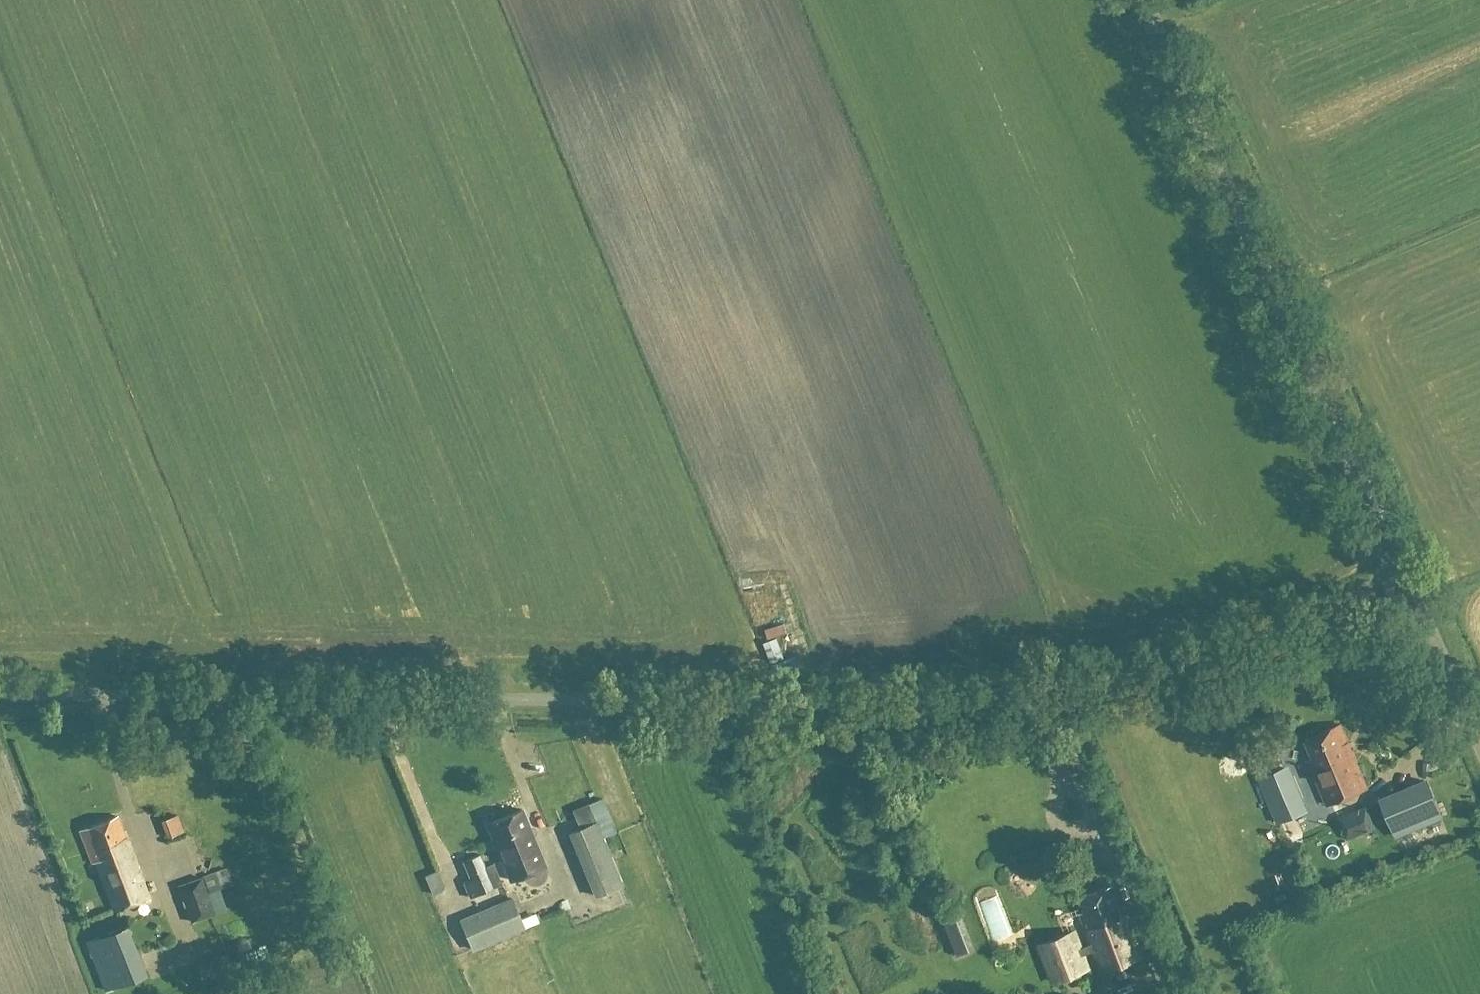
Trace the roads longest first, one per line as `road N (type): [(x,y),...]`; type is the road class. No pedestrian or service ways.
road 1 (unclassified): [(0,693),(987,686),(1082,676),(1287,606),(1403,551)]
road 2 (unclassified): [(1403,551),(1162,0)]
road 3 (unclassified): [(1479,725),(1403,551)]

